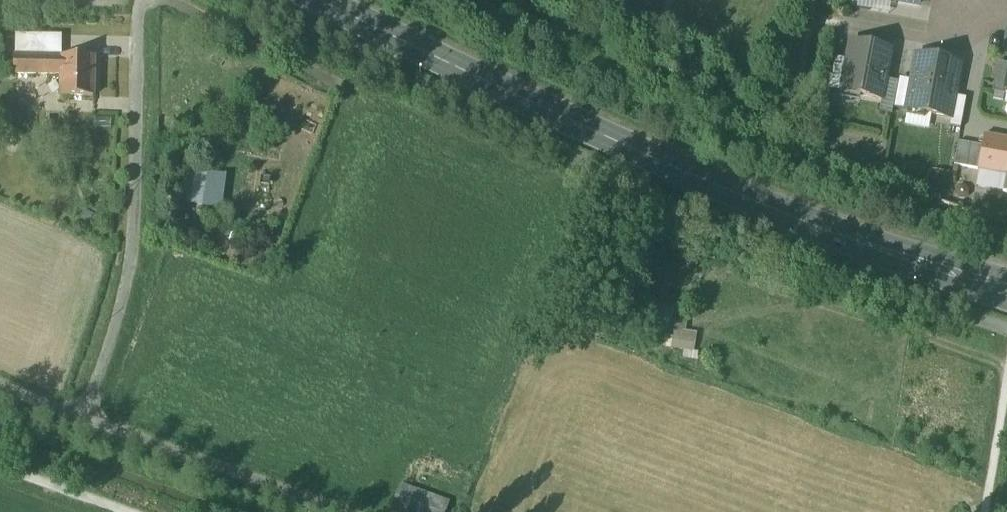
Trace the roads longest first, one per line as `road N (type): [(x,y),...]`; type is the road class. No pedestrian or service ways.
road 1 (secondary): [(320,0),(734,192),(1006,290)]
road 2 (track): [(167,0),(339,84)]

